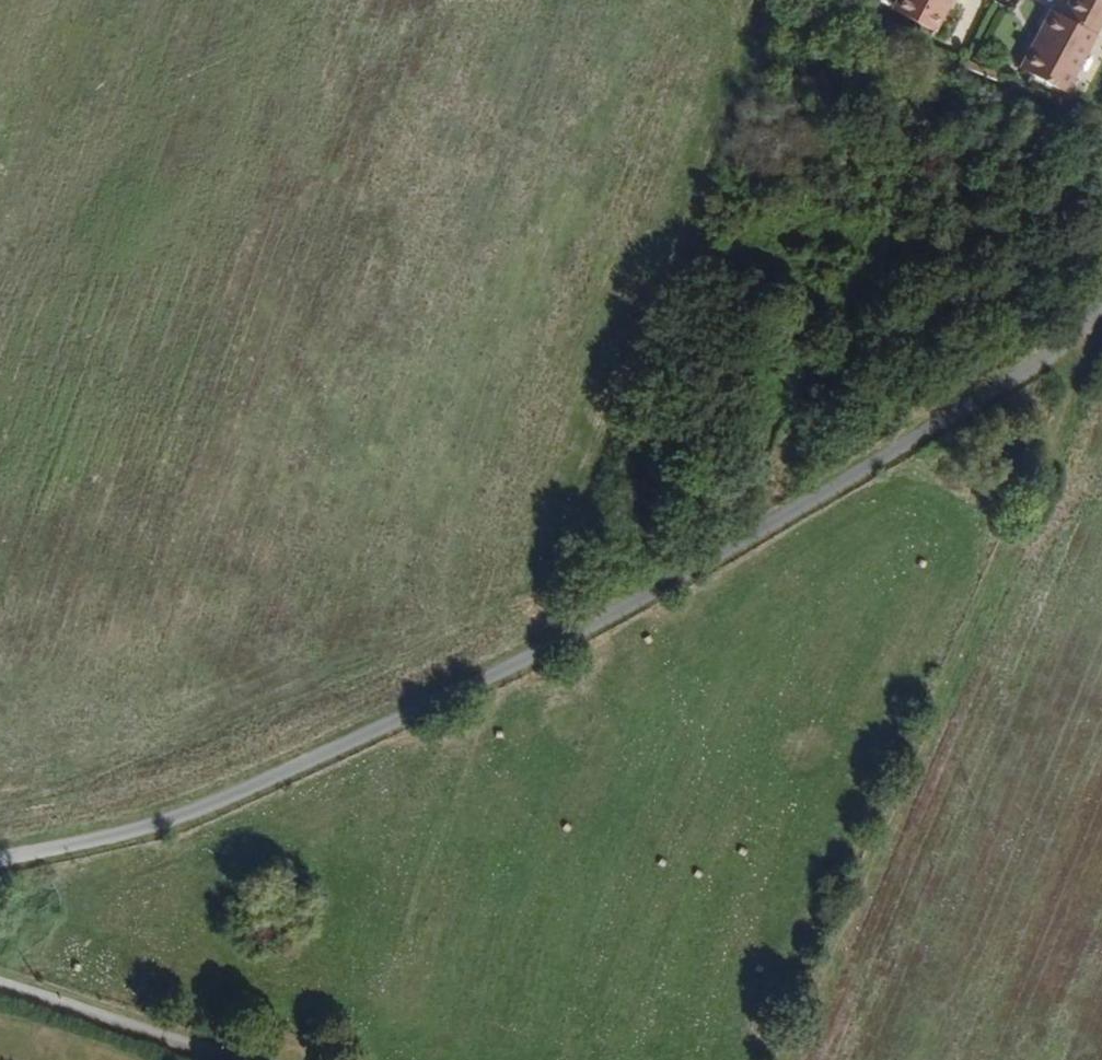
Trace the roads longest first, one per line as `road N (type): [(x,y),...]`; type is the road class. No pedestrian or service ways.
road 1 (residential): [(1101,314),(1005,390),(581,637),(183,822),(0,859)]
road 2 (residential): [(230,1059),(0,982)]

